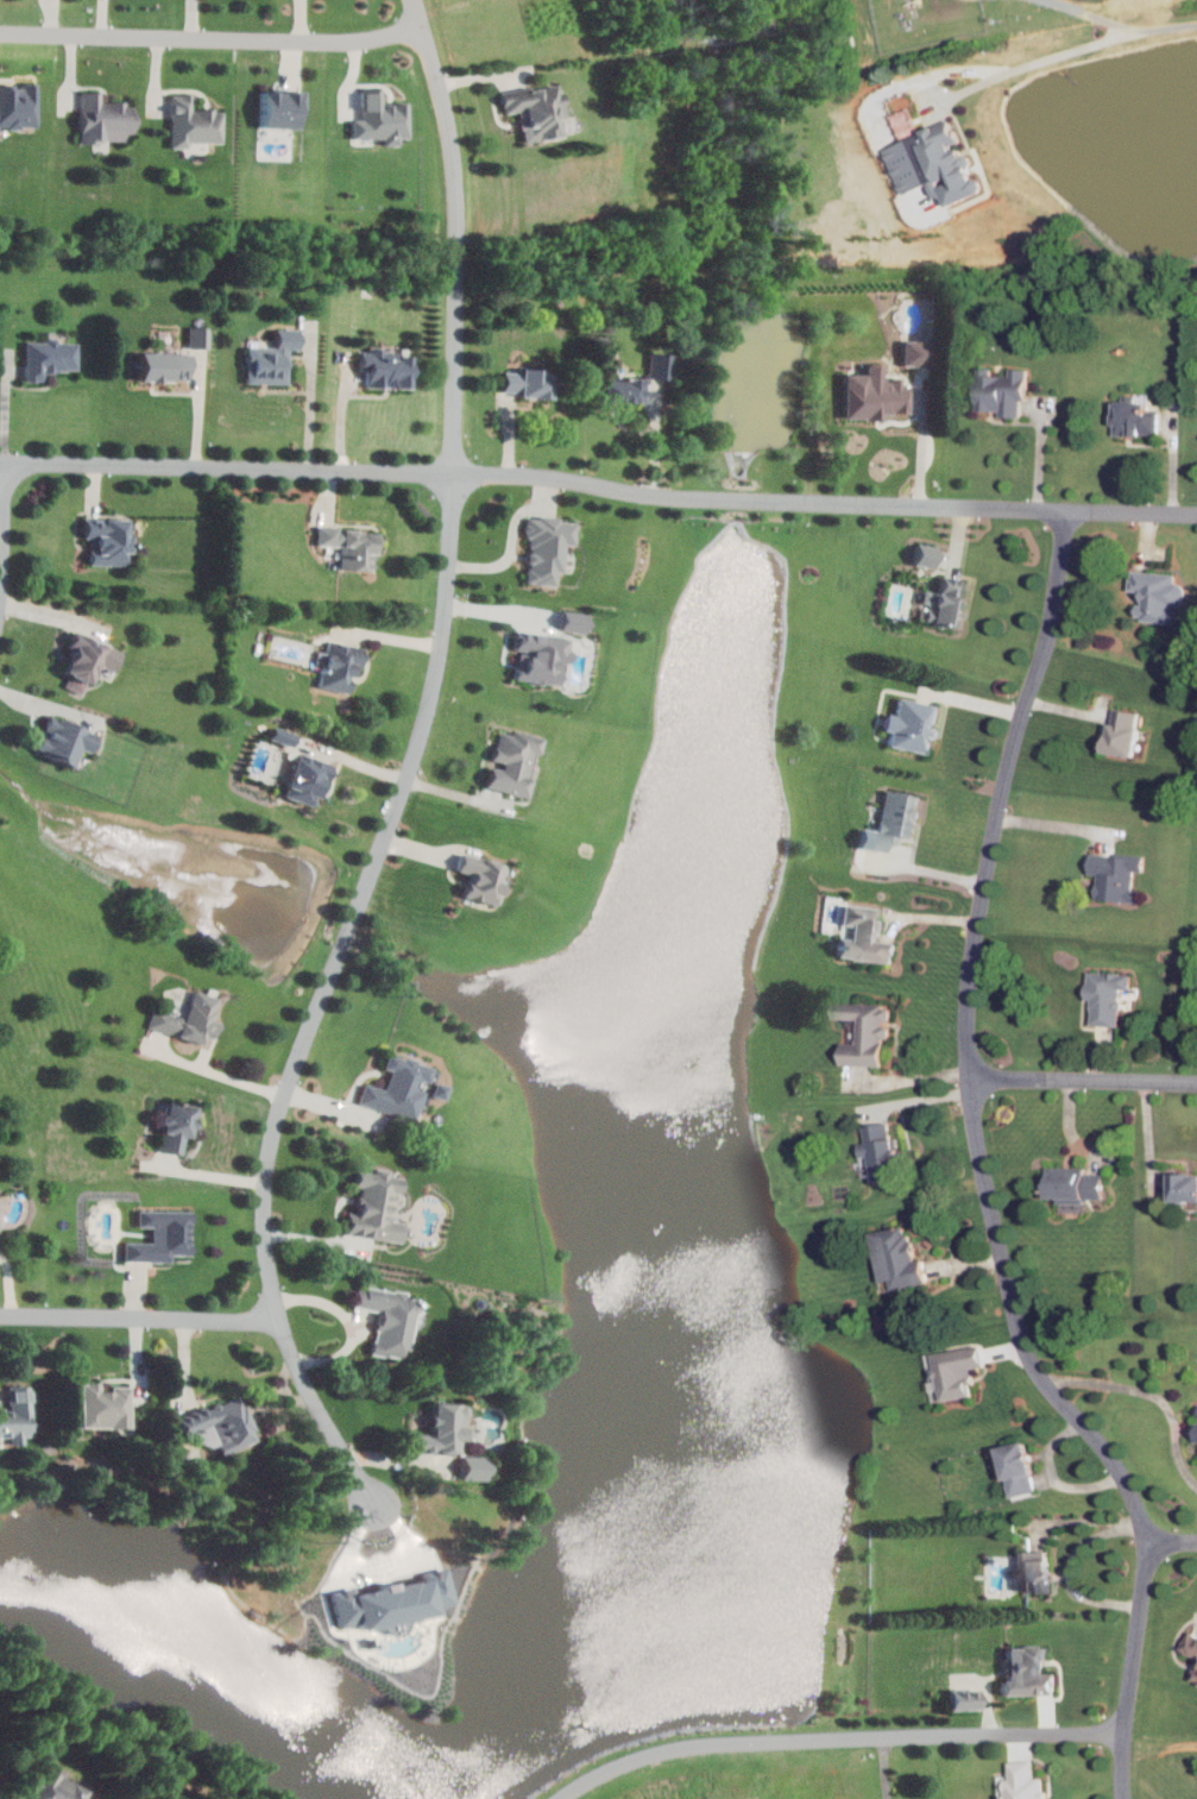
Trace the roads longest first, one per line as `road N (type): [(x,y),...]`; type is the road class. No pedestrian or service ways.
road 1 (residential): [(418,0),(449,115),(458,205),(449,604),(427,722),(285,1099),(265,1203),(284,1322),(374,1498)]
road 2 (residential): [(1063,509),(1044,636),(997,793),(974,911),(964,1023),(1013,1311),(1038,1372),(1113,1459),(1144,1537),(1122,1732),(1124,1798)]
road 3 (residential): [(1196,512),(694,497),(510,473),(0,462)]
road 4 (residential): [(1122,1732),(710,1744),(637,1759),(562,1798)]
road 5 (residential): [(0,31),(346,43),(427,30)]
road 6 (residential): [(284,1322),(0,1314)]
road 7 (residential): [(1196,1082),(969,1078)]
road 8 (residential): [(7,463),(0,609)]

